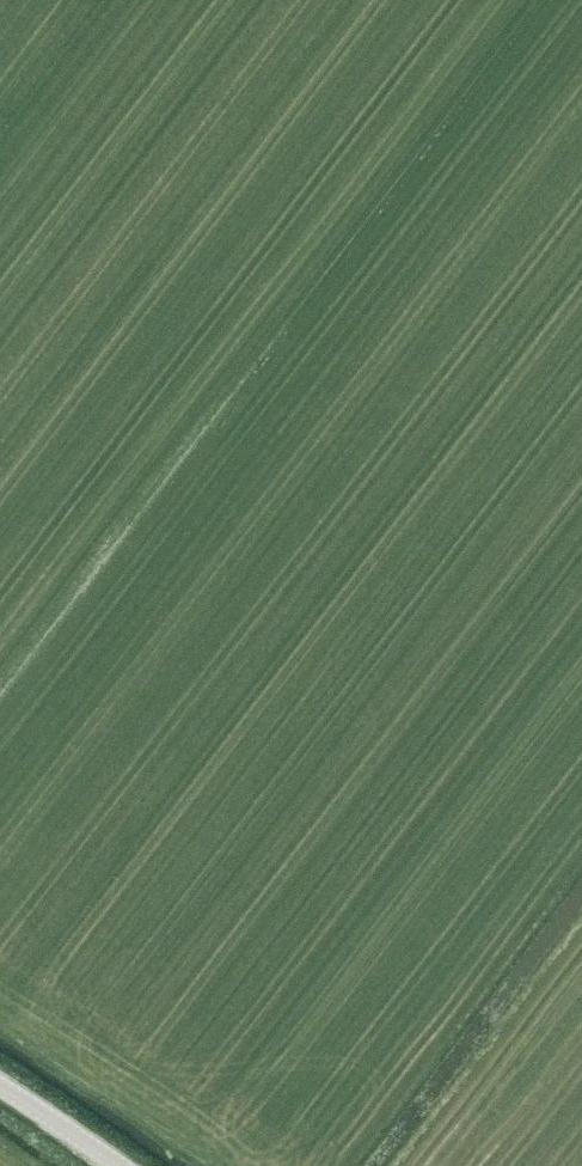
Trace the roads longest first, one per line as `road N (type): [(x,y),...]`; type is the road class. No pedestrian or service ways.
road 1 (tertiary): [(121,1165),(0,1085)]

